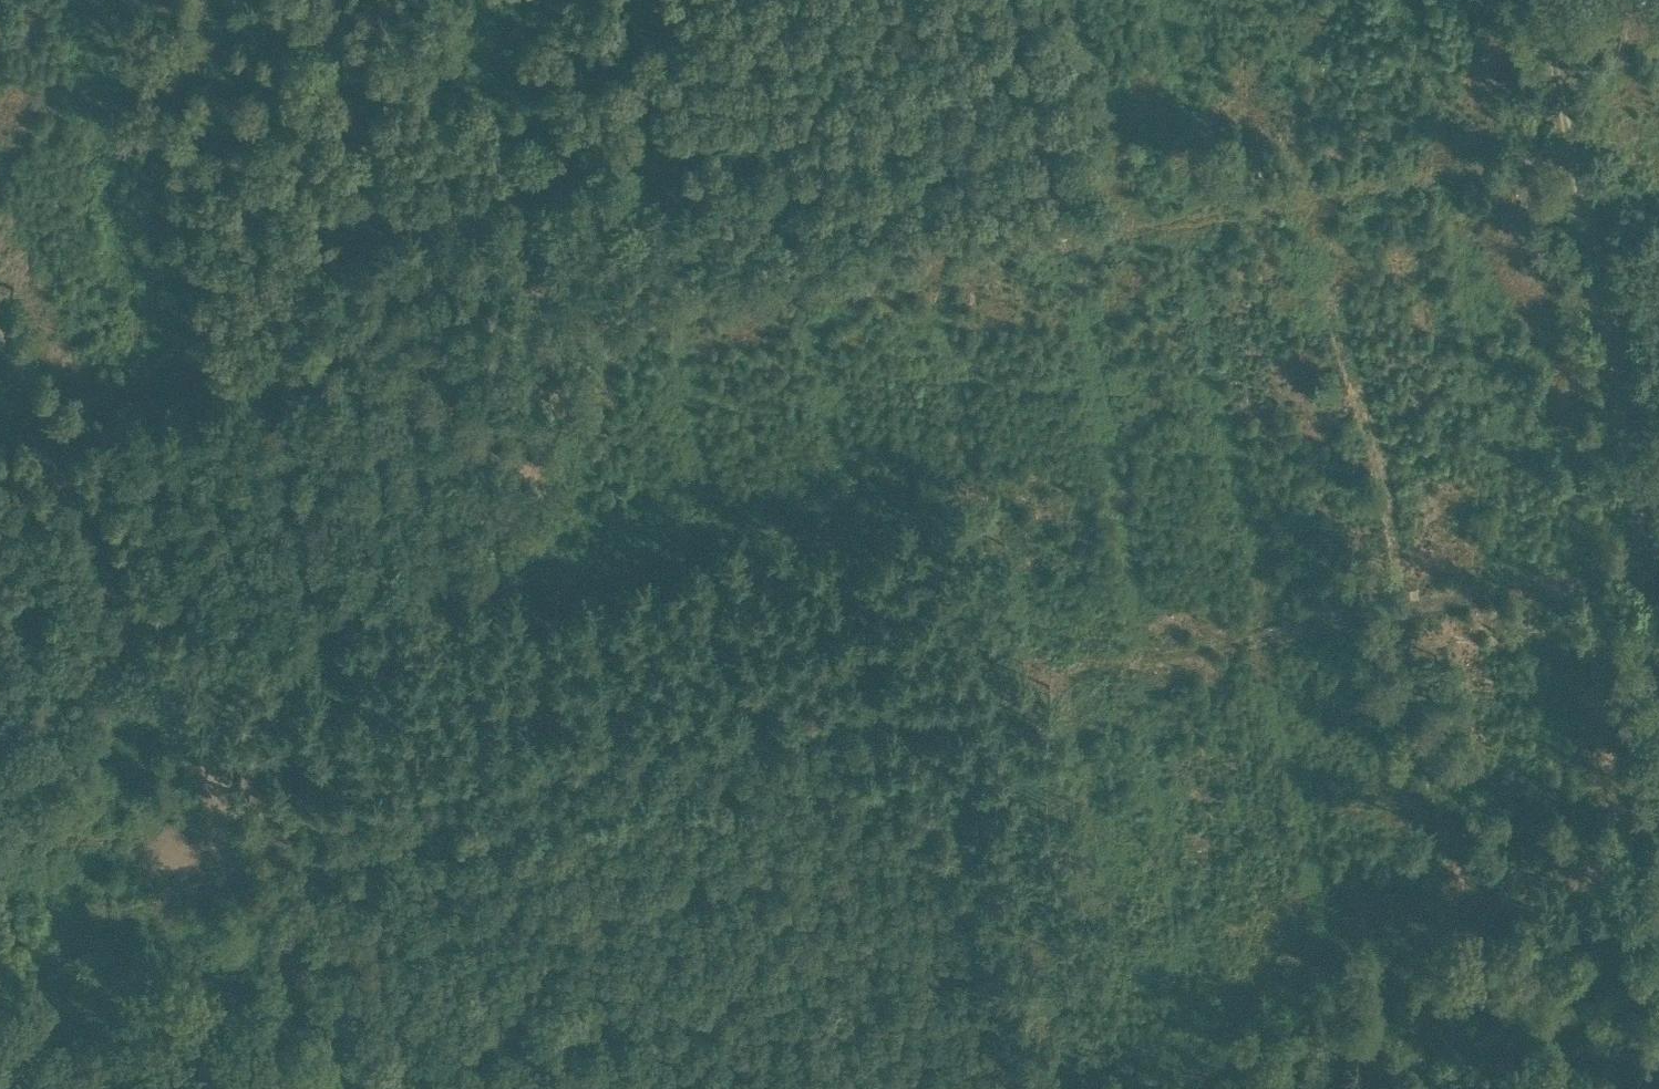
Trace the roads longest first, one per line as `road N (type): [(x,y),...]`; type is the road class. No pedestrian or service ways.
road 1 (track): [(356,1088),(0,306)]
road 2 (track): [(1536,0),(1658,686)]

